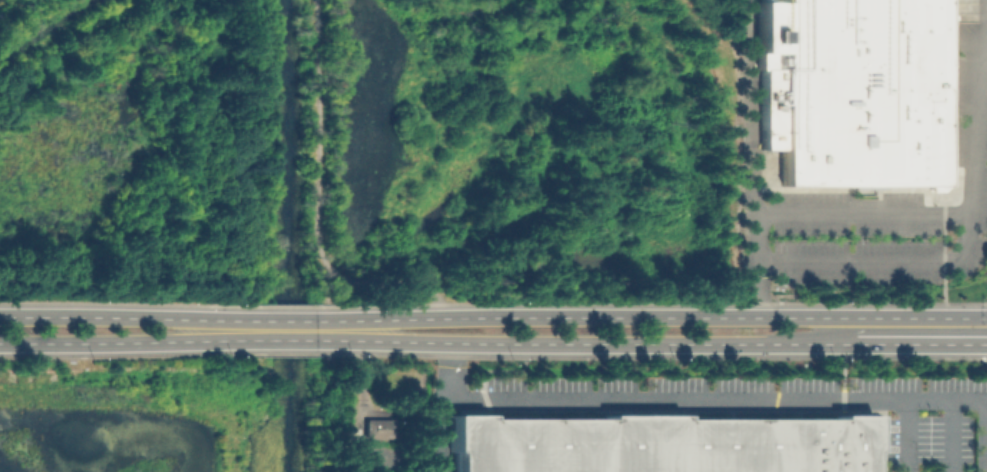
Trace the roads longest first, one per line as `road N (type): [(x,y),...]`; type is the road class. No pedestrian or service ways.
road 1 (secondary): [(986,318),(386,320)]
road 2 (secondary): [(387,341),(857,344)]
road 3 (secondary): [(216,320),(0,317)]
road 4 (secondary): [(0,344),(216,341)]
road 5 (secondary): [(216,341),(387,341)]
road 6 (secondary): [(386,320),(216,320)]
road 7 (secondary): [(857,344),(986,344)]

